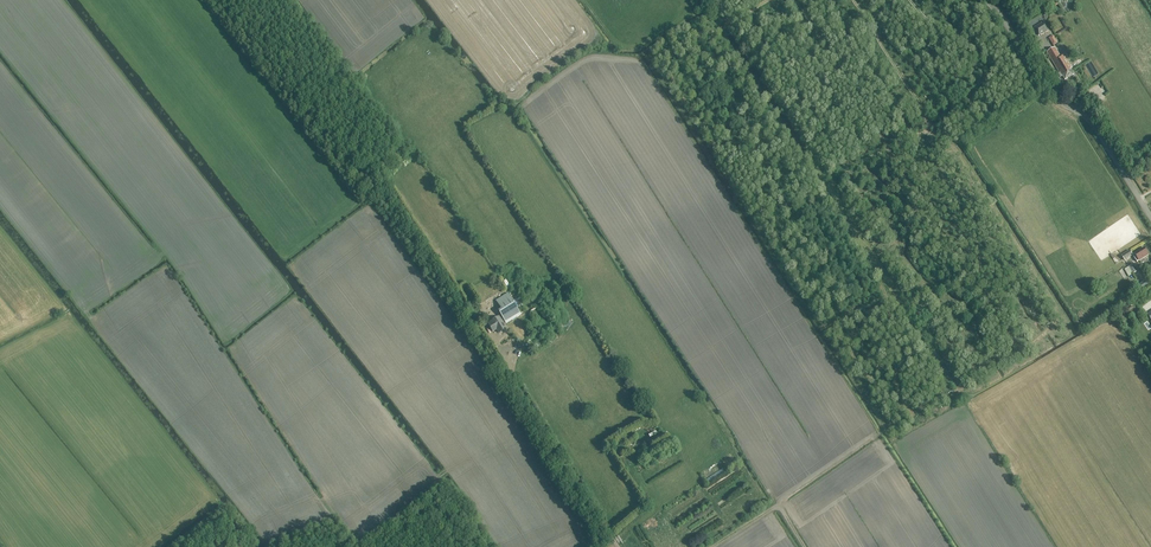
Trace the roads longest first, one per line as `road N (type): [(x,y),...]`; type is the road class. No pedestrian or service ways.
road 1 (unclassified): [(1150,217),(1090,122),(1051,93),(987,0)]
road 2 (track): [(618,546),(493,337)]

